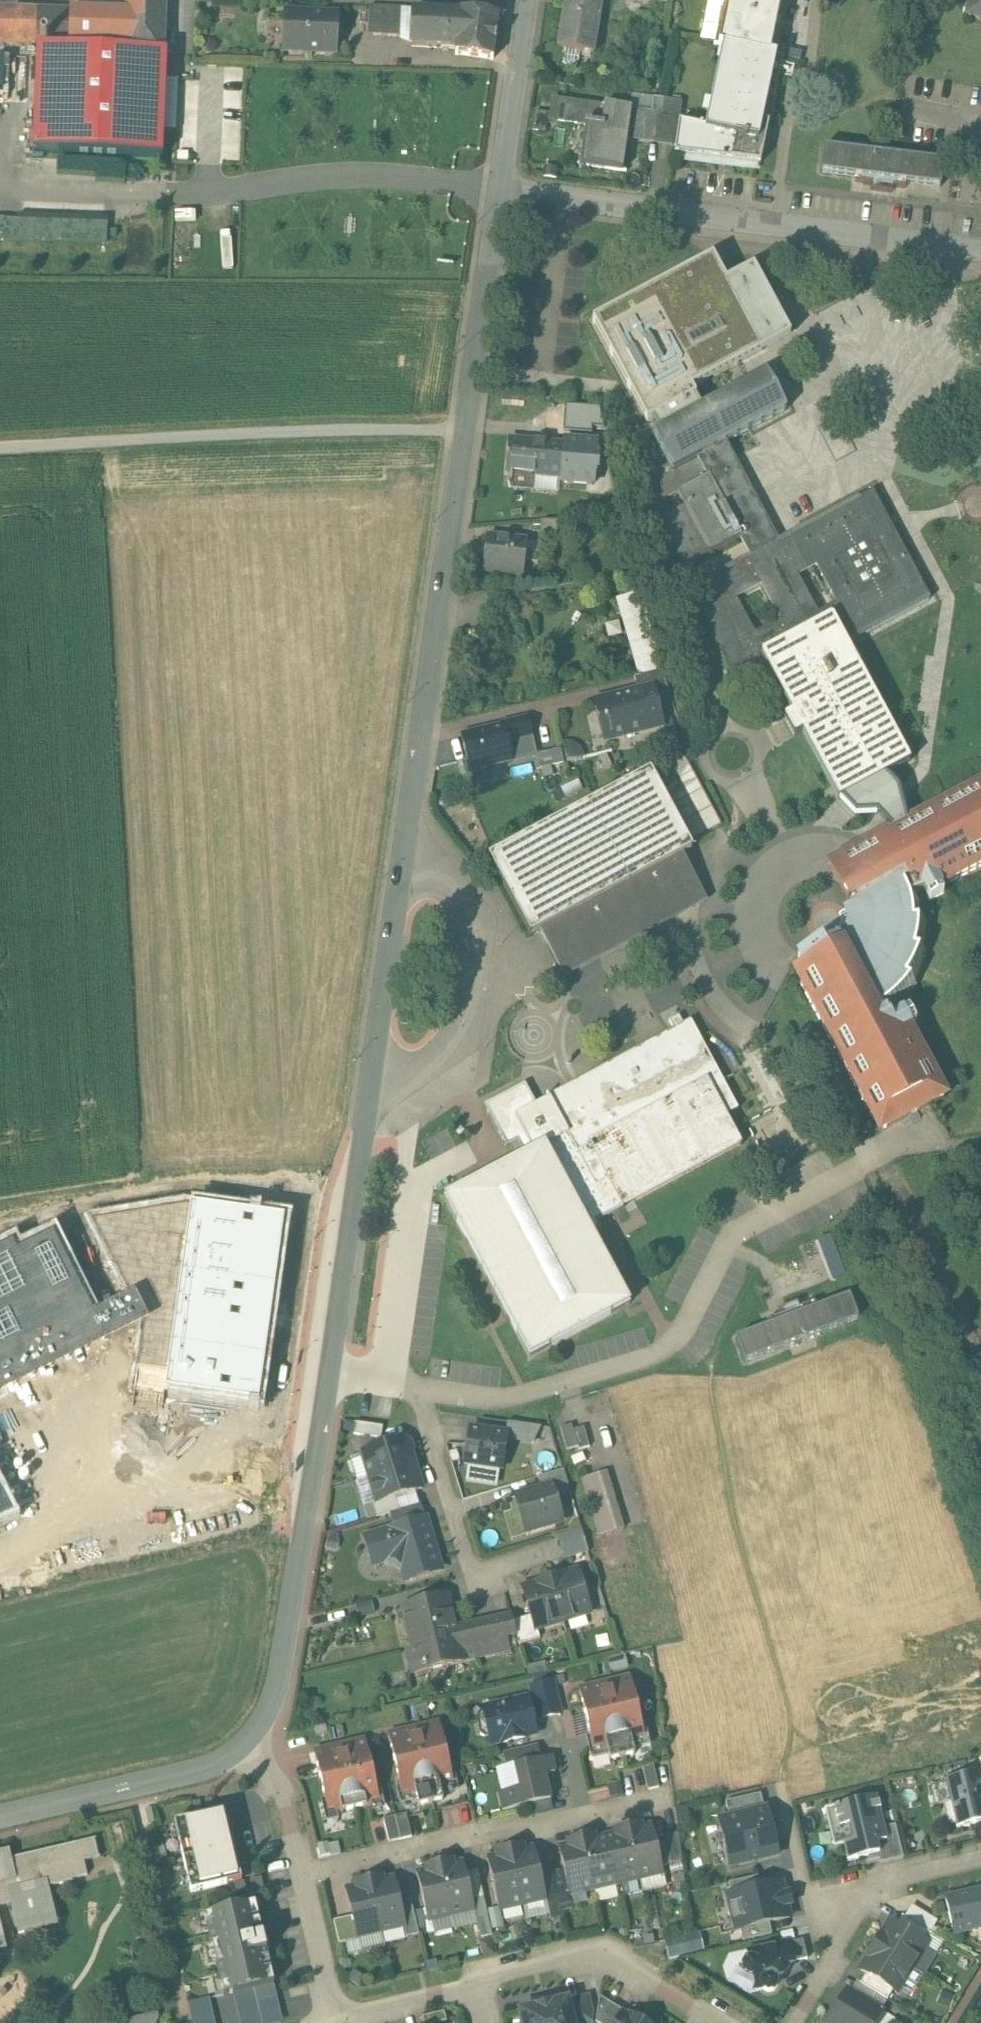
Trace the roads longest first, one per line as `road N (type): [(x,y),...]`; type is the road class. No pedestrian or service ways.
road 1 (residential): [(500,194),(330,1376)]
road 2 (residential): [(980,250),(500,194)]
road 3 (track): [(464,427),(0,447)]
road 4 (residential): [(330,1376),(287,1645),(270,1715),(244,1751)]
road 5 (residential): [(663,1802),(536,1833),(495,1826),(304,1871)]
road 6 (residential): [(330,1376),(419,1388),(476,1596)]
road 7 (residential): [(796,2022),(887,1879),(980,1857)]
road 8 (residential): [(477,1988),(603,1956),(714,2022)]
road 9 (residential): [(244,1751),(0,1817)]
road 10 (residential): [(528,0),(500,194)]
road 11 (residential): [(304,1871),(339,2022)]
road 12 (residential): [(342,2022),(477,1988)]
road 13 (residential): [(244,1751),(285,1794),(304,1871)]

